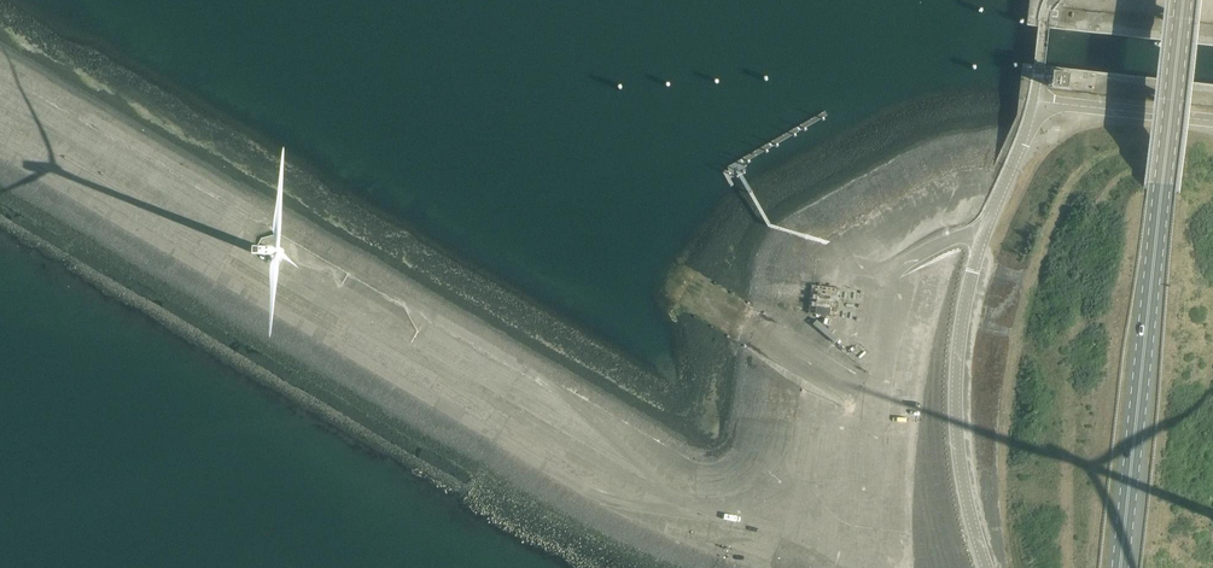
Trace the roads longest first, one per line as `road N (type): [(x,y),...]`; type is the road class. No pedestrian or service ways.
road 1 (unclassified): [(726,517),(608,499),(548,473),(0,146)]
road 2 (unclassified): [(0,65),(538,378),(677,491)]
road 3 (primary): [(1121,567),(1182,0)]
road 4 (unclassified): [(982,238),(954,238),(897,272),(860,460),(815,508),(726,517)]
road 5 (unclassified): [(986,567),(963,483),(955,412),(961,327),(982,238)]
road 6 (unclassified): [(1034,101),(1212,122)]
road 7 (unclassified): [(982,238),(1034,101)]

